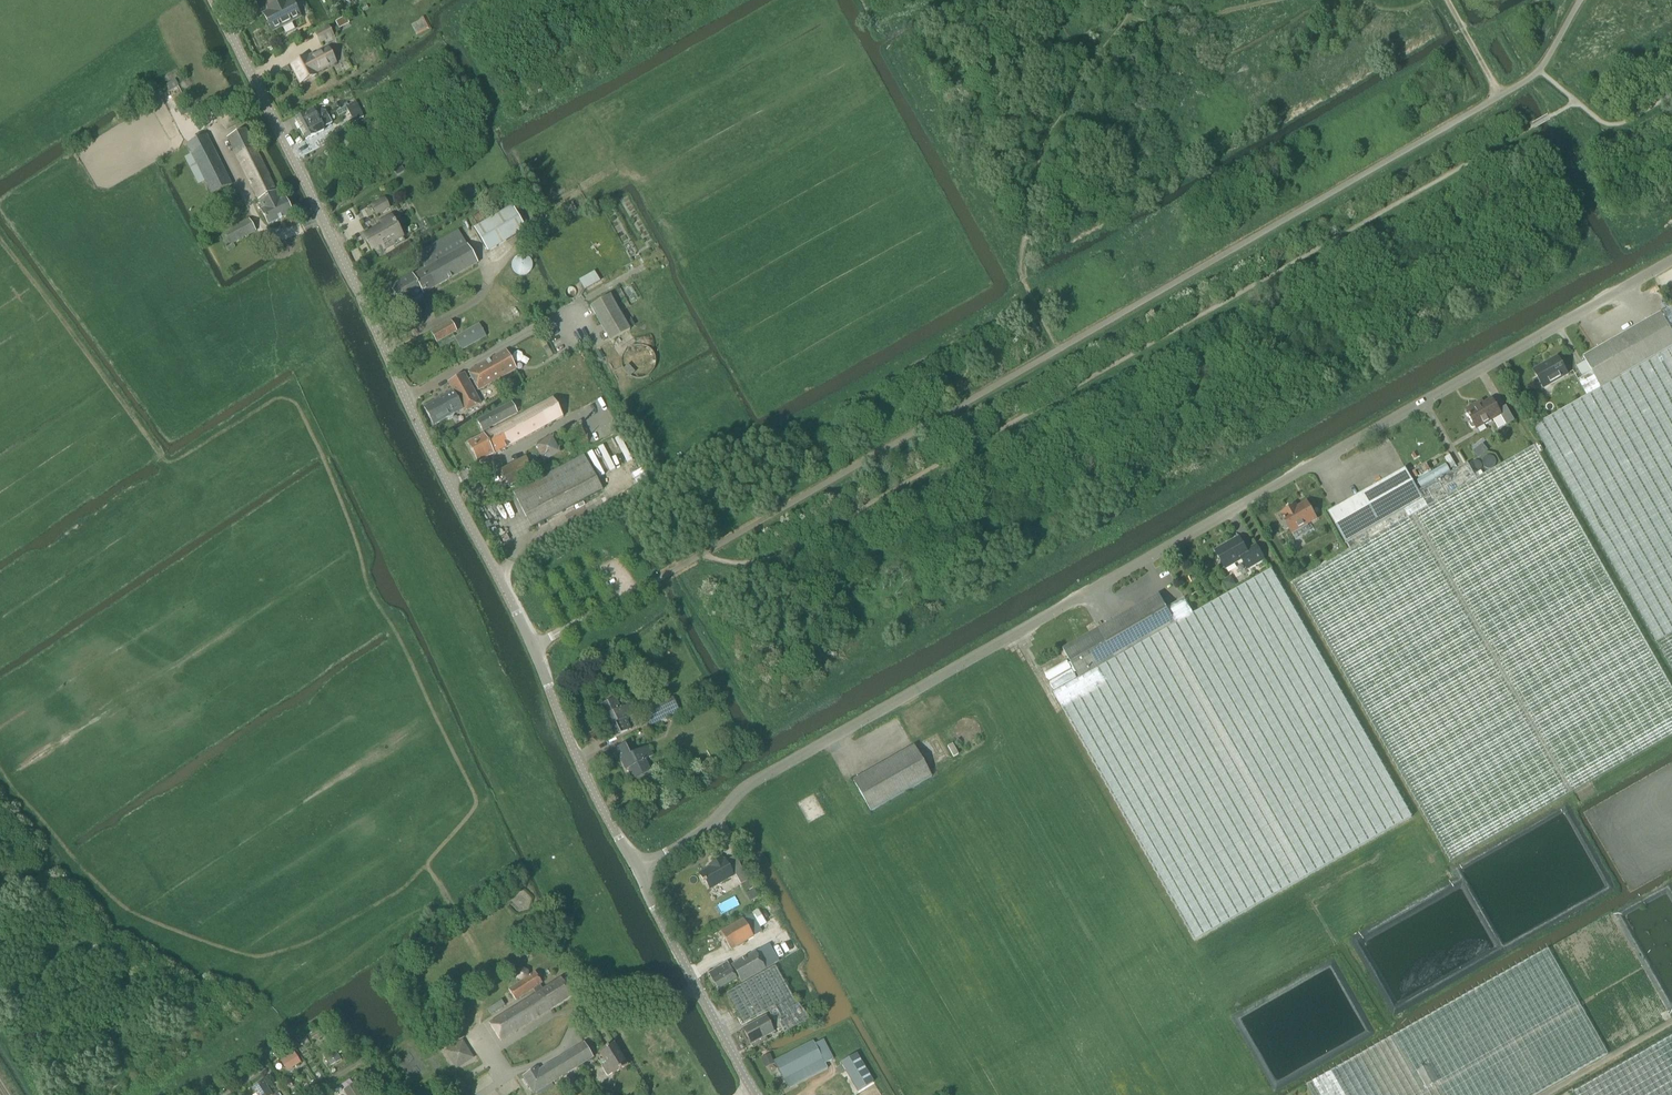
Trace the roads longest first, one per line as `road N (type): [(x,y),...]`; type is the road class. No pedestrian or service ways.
road 1 (unclassified): [(638,871),(710,825),(754,783),(1671,260)]
road 2 (residential): [(536,647),(215,0)]
road 3 (residential): [(757,1094),(638,871)]
road 4 (residential): [(638,871),(581,765),(536,647)]

